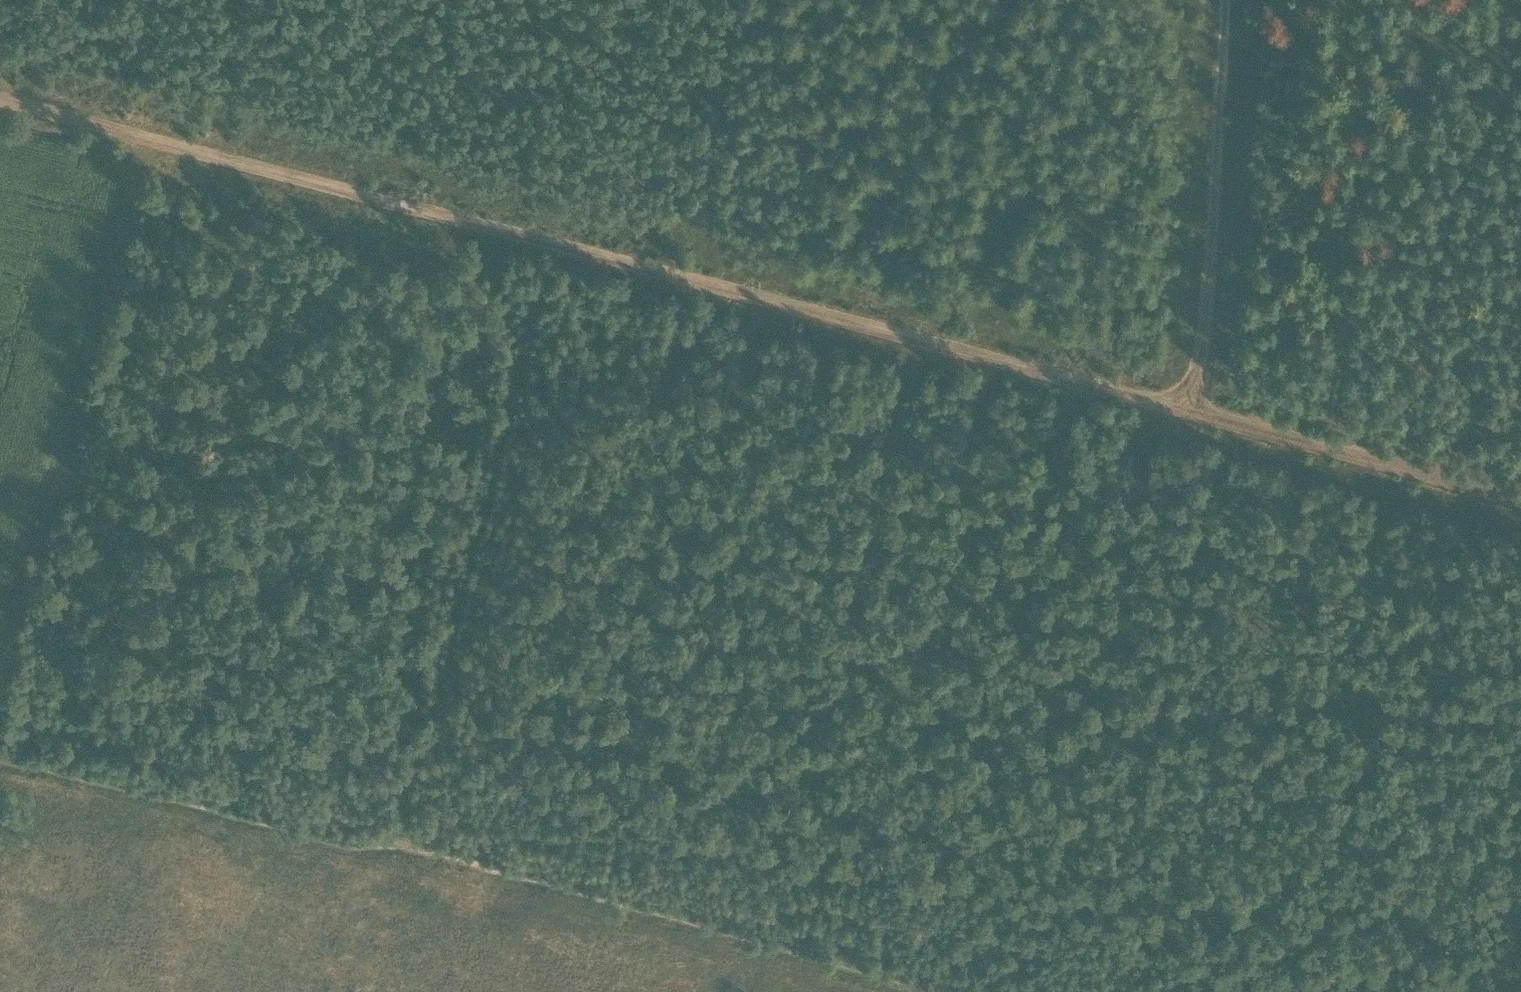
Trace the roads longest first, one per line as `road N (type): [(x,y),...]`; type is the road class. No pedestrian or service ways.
road 1 (track): [(1182,412),(553,246)]
road 2 (track): [(0,103),(553,246)]
road 3 (track): [(0,680),(149,142)]
road 4 (track): [(1222,0),(1199,361),(1182,412)]
road 5 (track): [(1520,507),(1182,412)]

